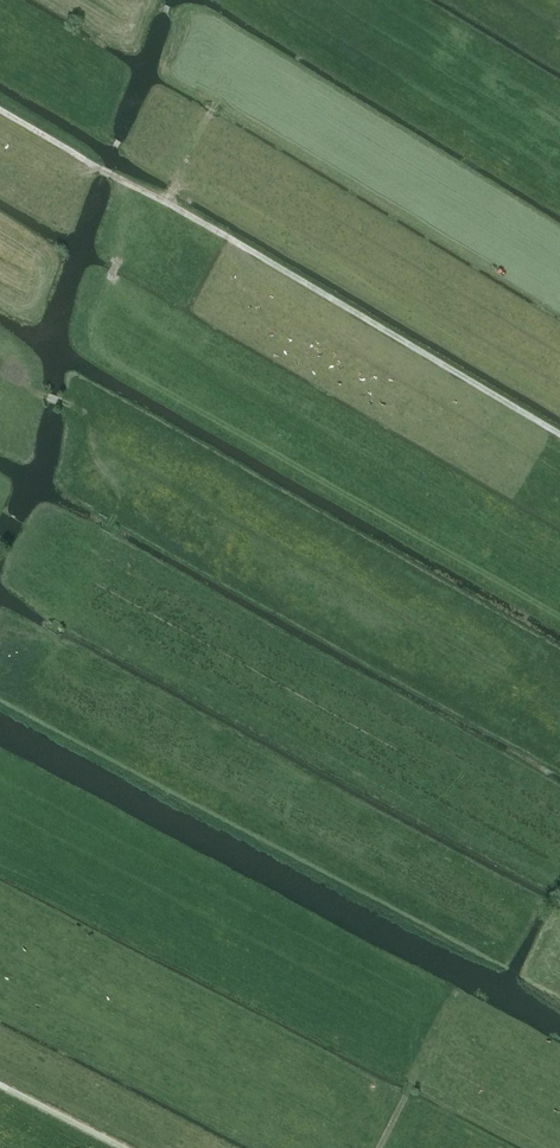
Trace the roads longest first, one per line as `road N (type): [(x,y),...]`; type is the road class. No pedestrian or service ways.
road 1 (track): [(559,430),(0,106)]
road 2 (track): [(134,1147),(0,1080)]

